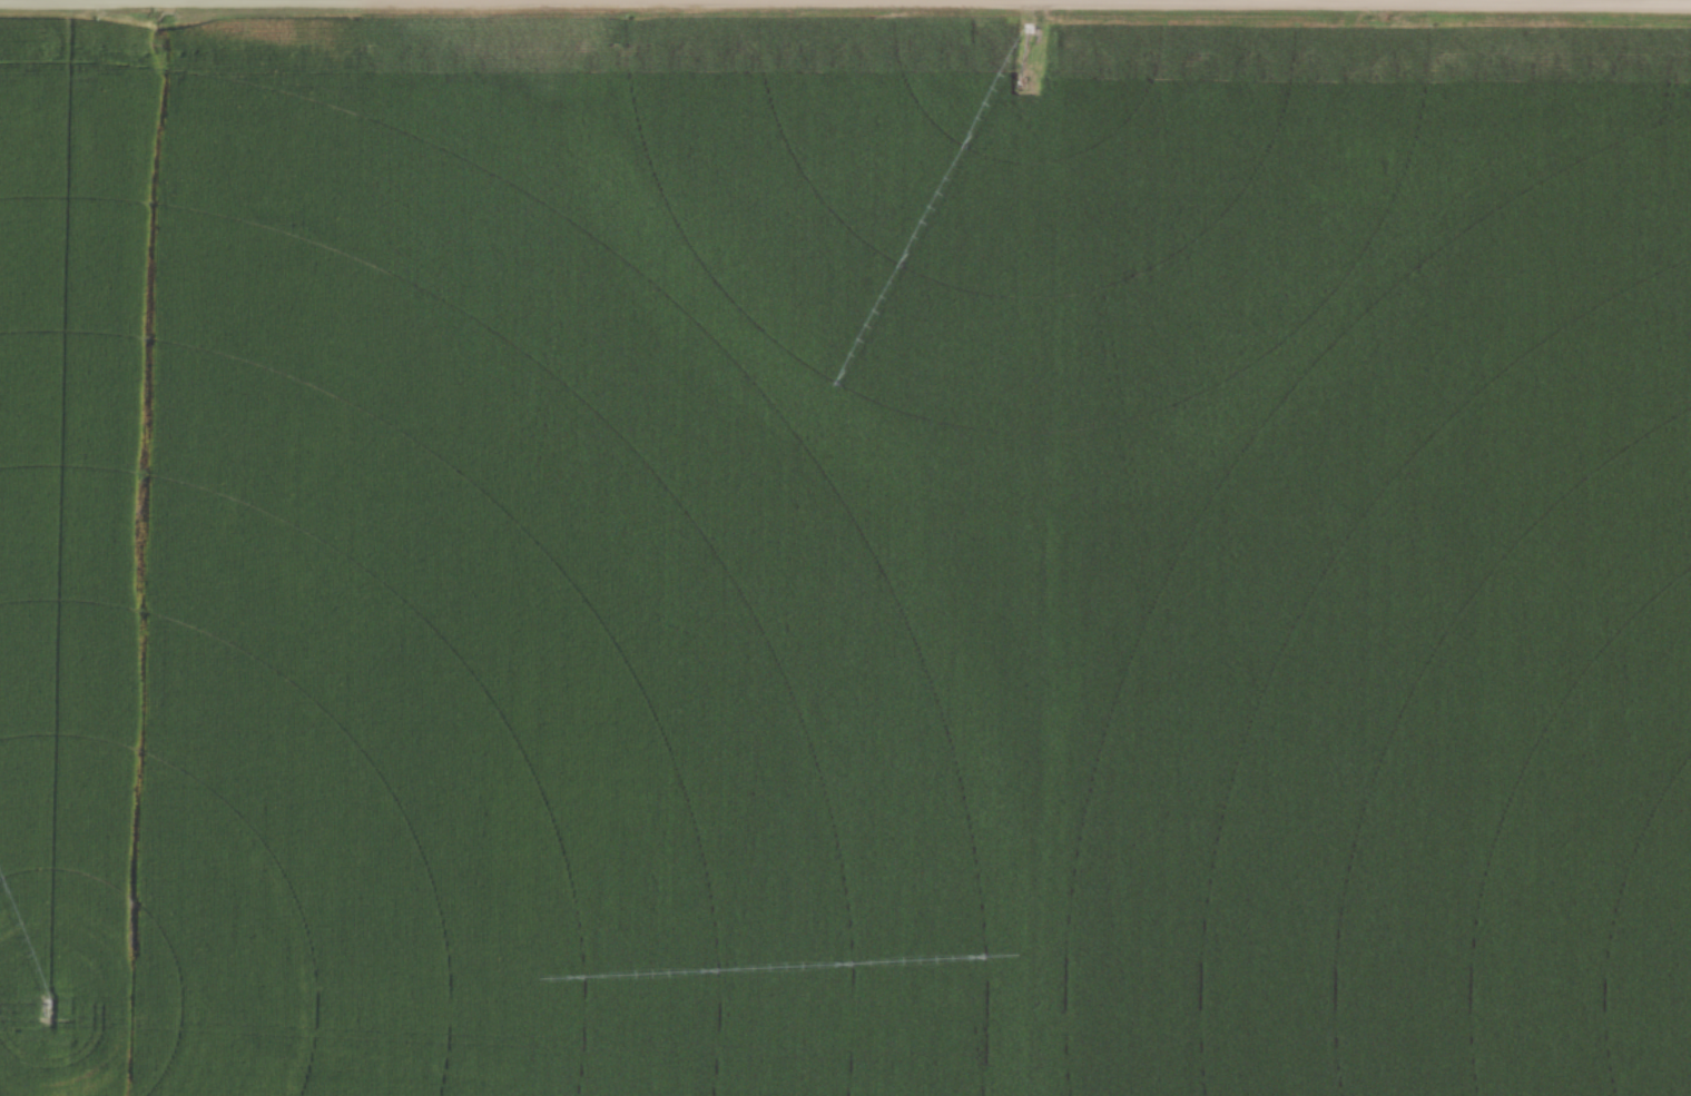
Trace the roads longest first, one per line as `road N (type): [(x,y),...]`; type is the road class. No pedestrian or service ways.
road 1 (residential): [(1690,2),(1416,0)]

